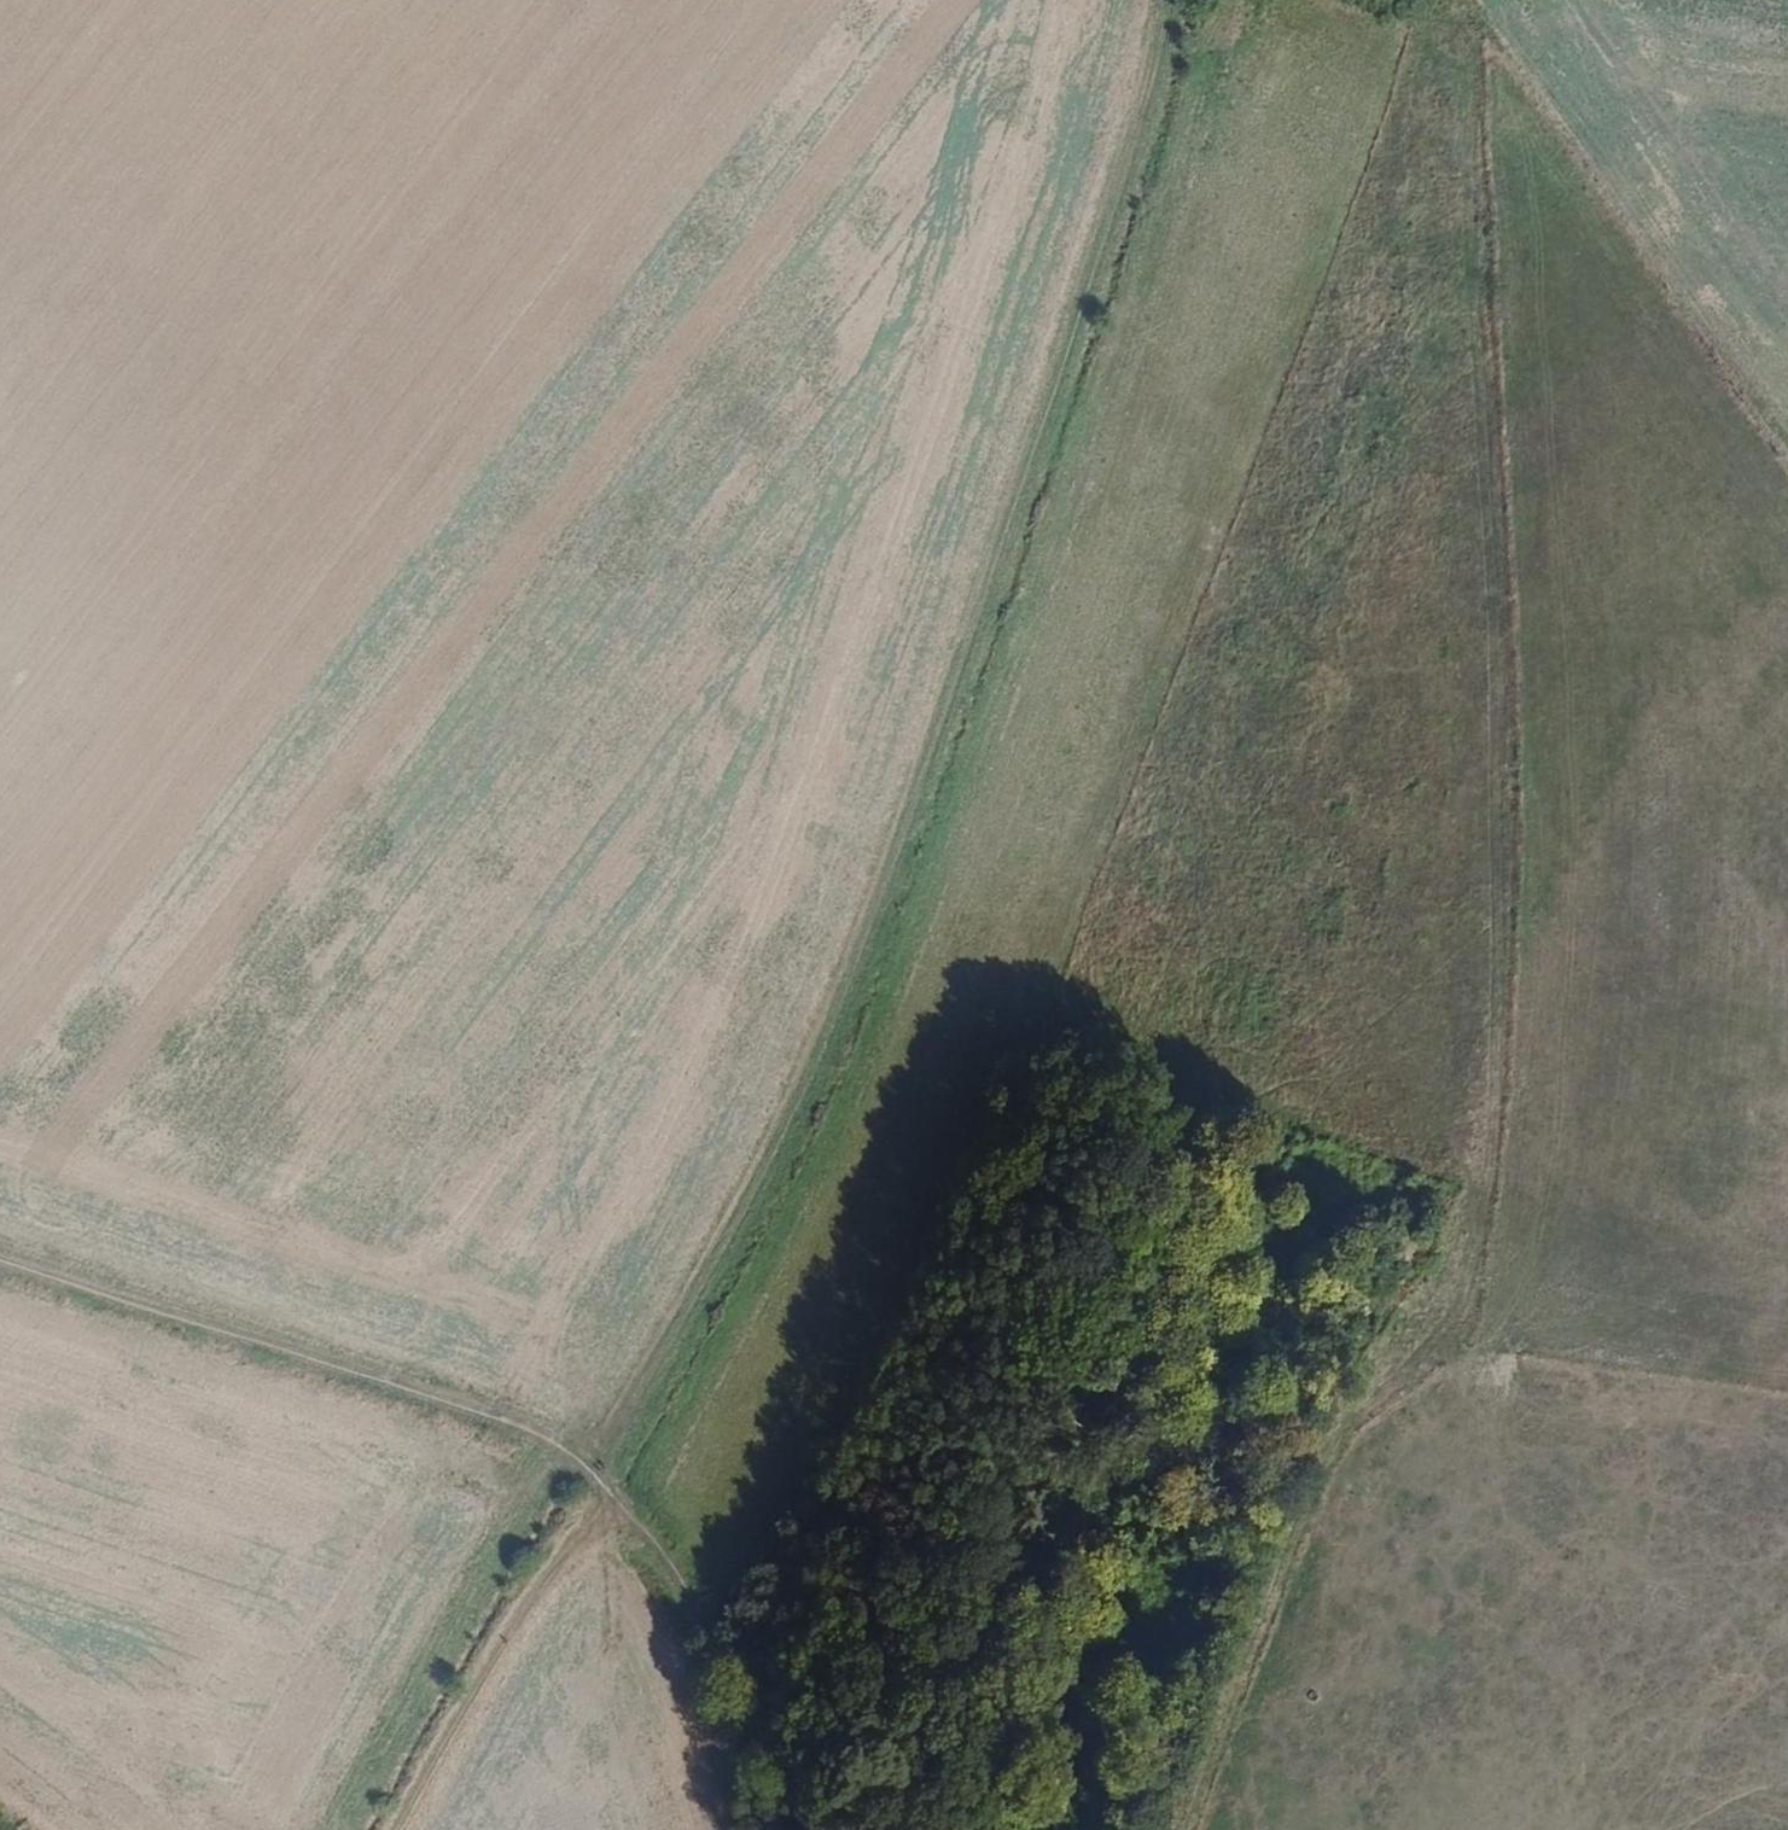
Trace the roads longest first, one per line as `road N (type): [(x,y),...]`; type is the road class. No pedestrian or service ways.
road 1 (track): [(401,1829),(499,1640),(618,1497)]

